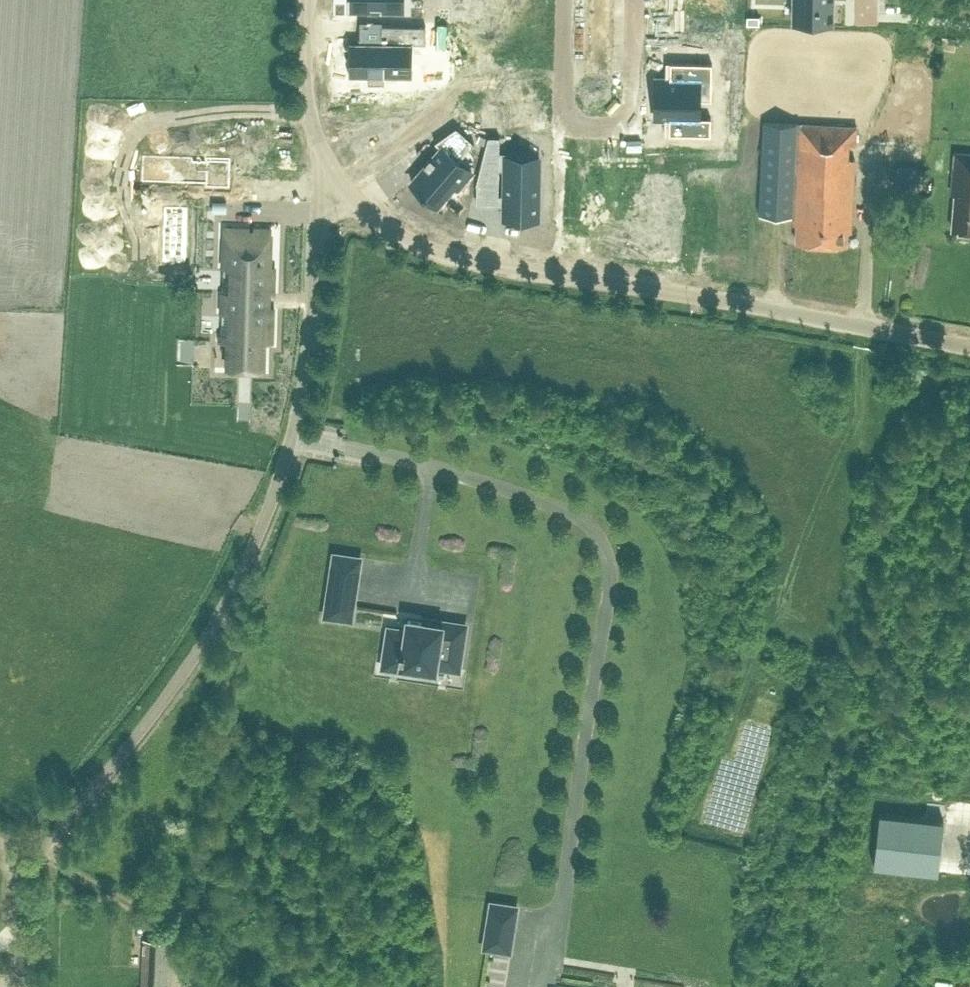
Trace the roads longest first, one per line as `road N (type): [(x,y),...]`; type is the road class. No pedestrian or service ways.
road 1 (unclassified): [(41,851),(199,653),(250,553),(293,434),(309,350),(318,226),(338,180)]
road 2 (residential): [(969,346),(446,252),(396,229),(338,180)]
road 3 (residential): [(631,0),(630,125),(567,118),(566,0)]
road 4 (residential): [(338,180),(310,104),(308,0)]
road 5 (track): [(17,986),(19,873),(41,851)]
road 6 (track): [(149,912),(41,851)]

